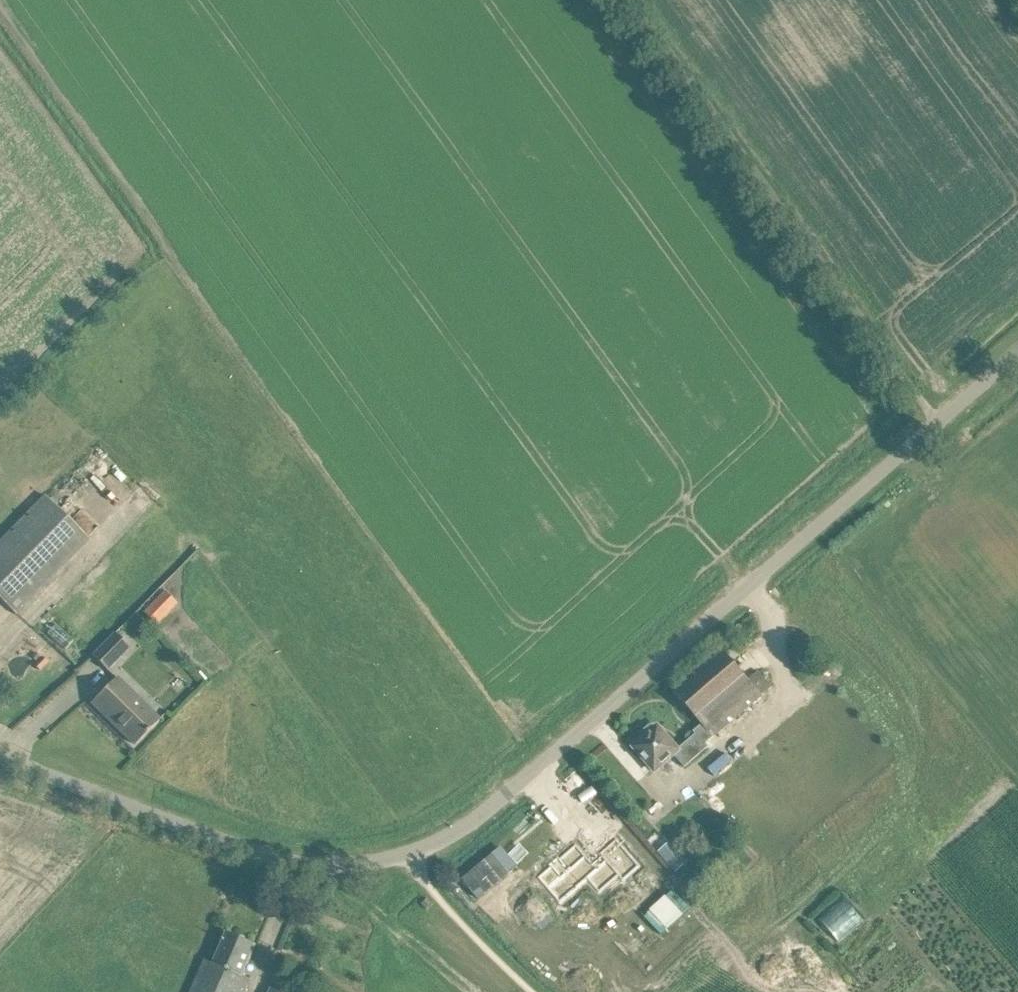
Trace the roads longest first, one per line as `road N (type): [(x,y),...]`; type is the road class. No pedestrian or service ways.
road 1 (unclassified): [(0,756),(261,853),(350,865),(407,854),(506,794),(1017,351)]

